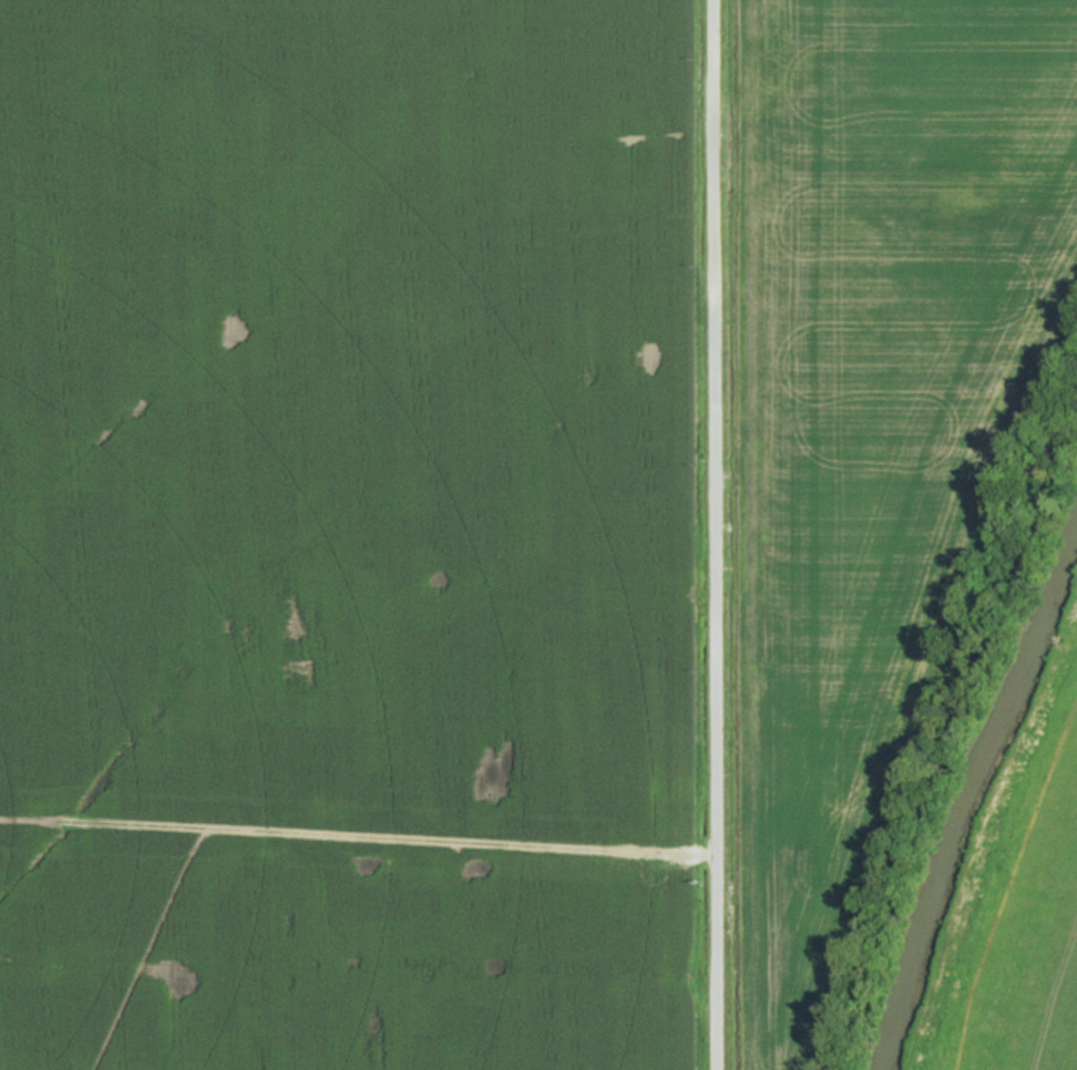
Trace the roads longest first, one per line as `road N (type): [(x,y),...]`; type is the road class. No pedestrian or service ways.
road 1 (residential): [(719,1069),(714,0)]

